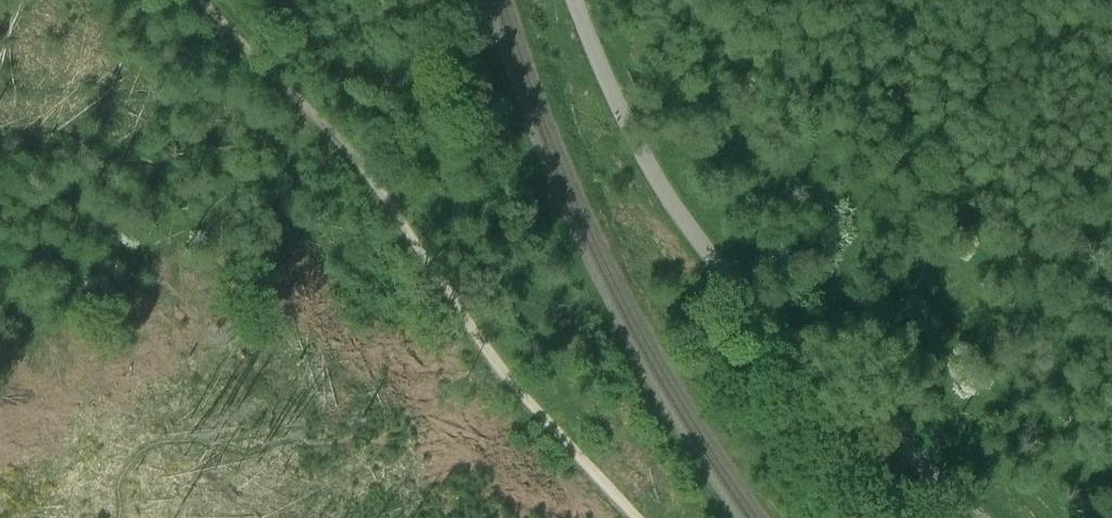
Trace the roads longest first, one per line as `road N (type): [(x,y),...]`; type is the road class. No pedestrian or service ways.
road 1 (track): [(202,0),(371,181),(452,289),(658,517)]
road 2 (unclassified): [(584,0),(665,173),(747,305),(978,517)]

